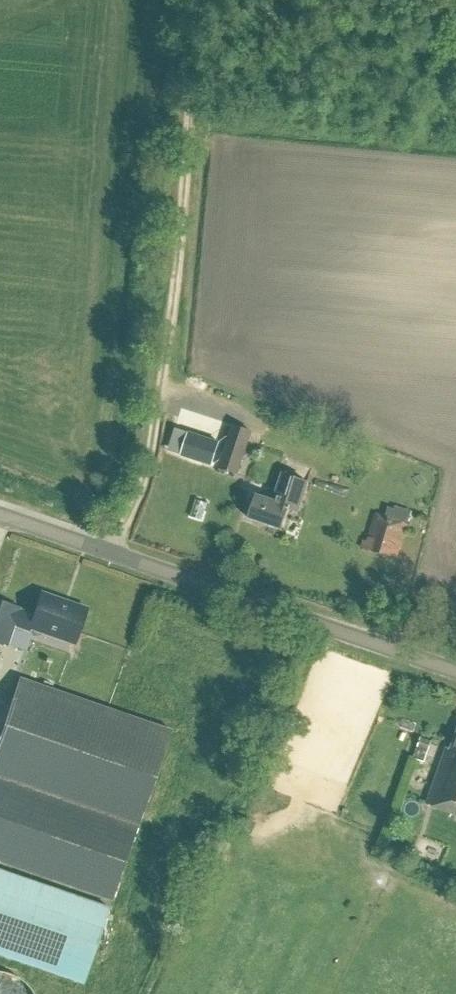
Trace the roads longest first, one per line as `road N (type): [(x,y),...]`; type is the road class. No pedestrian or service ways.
road 1 (track): [(198,0),(174,301),(151,457),(109,551)]
road 2 (unclassified): [(455,670),(0,513)]

